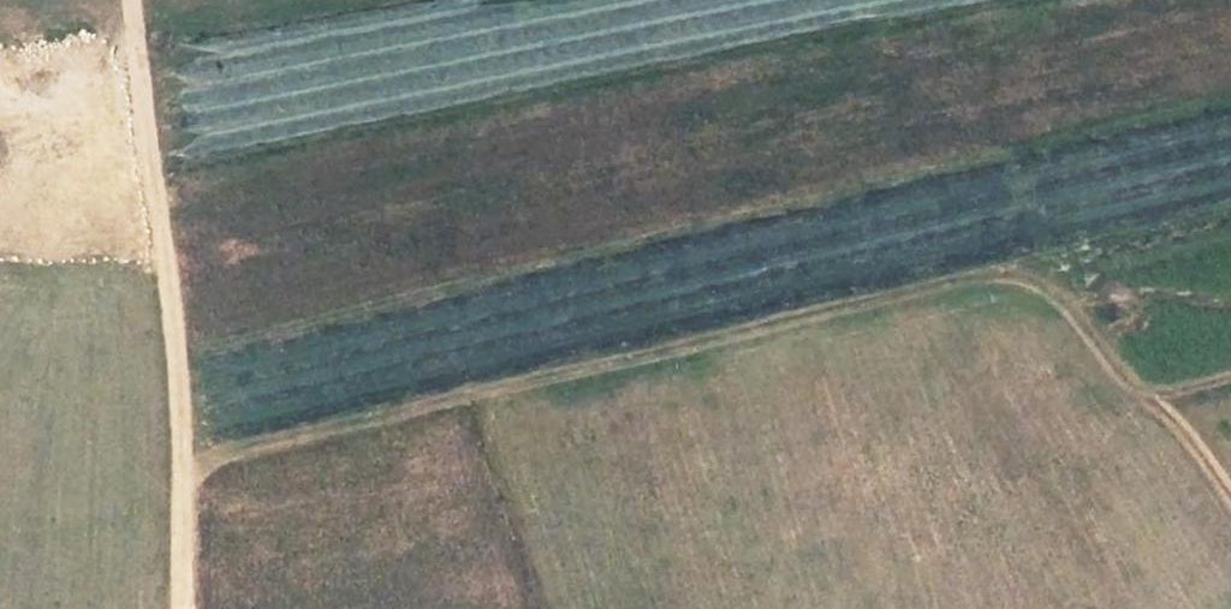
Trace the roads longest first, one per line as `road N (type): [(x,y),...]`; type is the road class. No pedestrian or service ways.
road 1 (track): [(132,0),(187,477),(175,608)]

